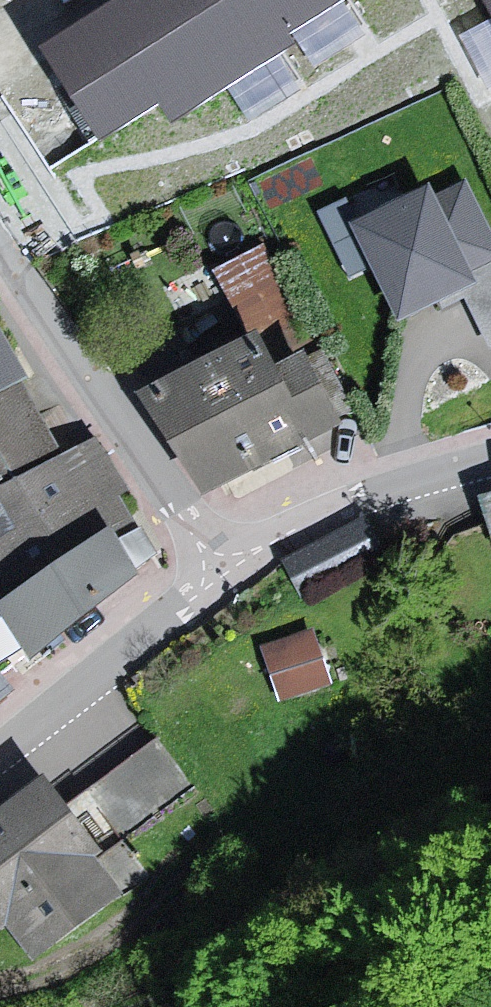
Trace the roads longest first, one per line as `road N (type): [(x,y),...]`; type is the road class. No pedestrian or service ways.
road 1 (residential): [(0,247),(216,580)]
road 2 (unclassified): [(216,580),(326,518),(490,460)]
road 3 (residential): [(0,747),(216,580)]

